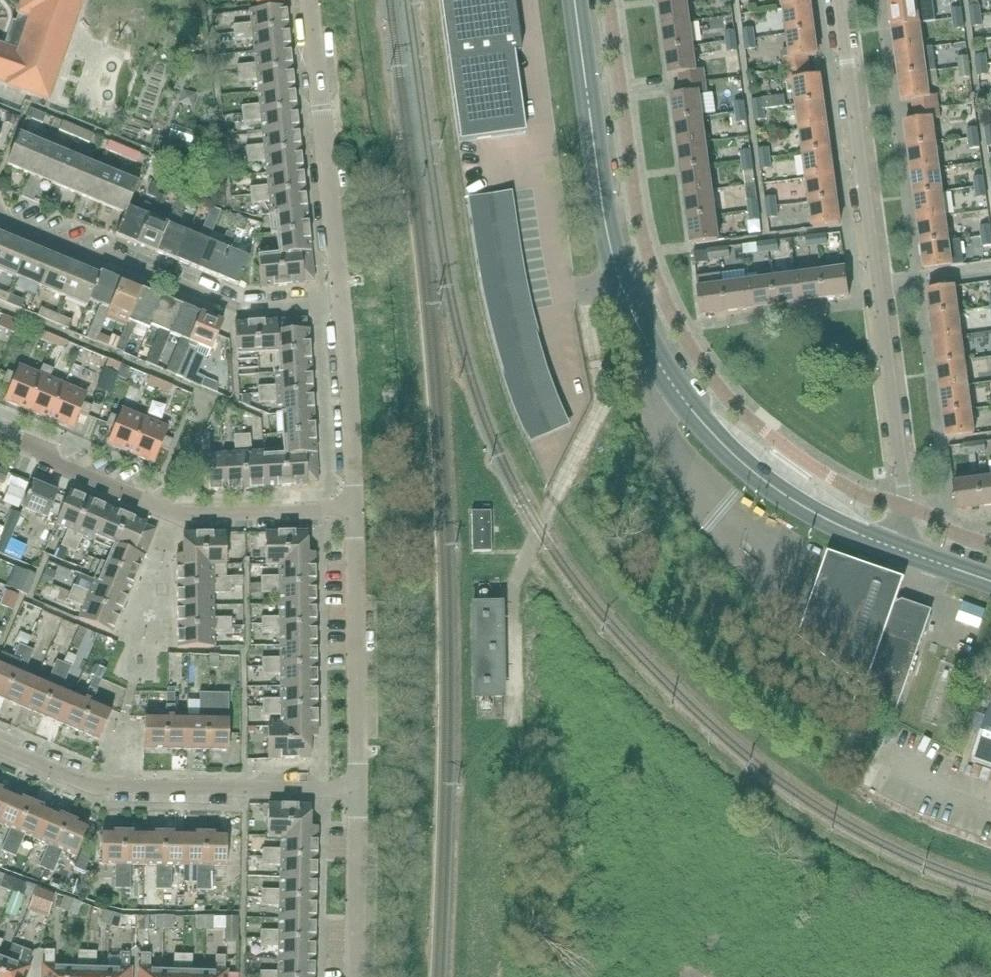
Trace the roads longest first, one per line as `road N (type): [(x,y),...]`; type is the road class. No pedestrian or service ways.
road 1 (secondary): [(894,547),(778,491),(711,432),(659,363),(620,282),(610,241),(577,0)]
road 2 (residential): [(894,547),(906,505),(903,470),(842,0)]
road 3 (residential): [(0,431),(190,511),(353,510)]
road 4 (residential): [(357,792),(111,777),(0,734)]
road 5 (residential): [(0,208),(149,273),(265,310),(344,306)]
road 6 (residential): [(344,306),(308,0)]
road 7 (residential): [(357,792),(353,510)]
road 8 (residential): [(353,510),(344,306)]
road 9 (residential): [(353,976),(357,792)]

